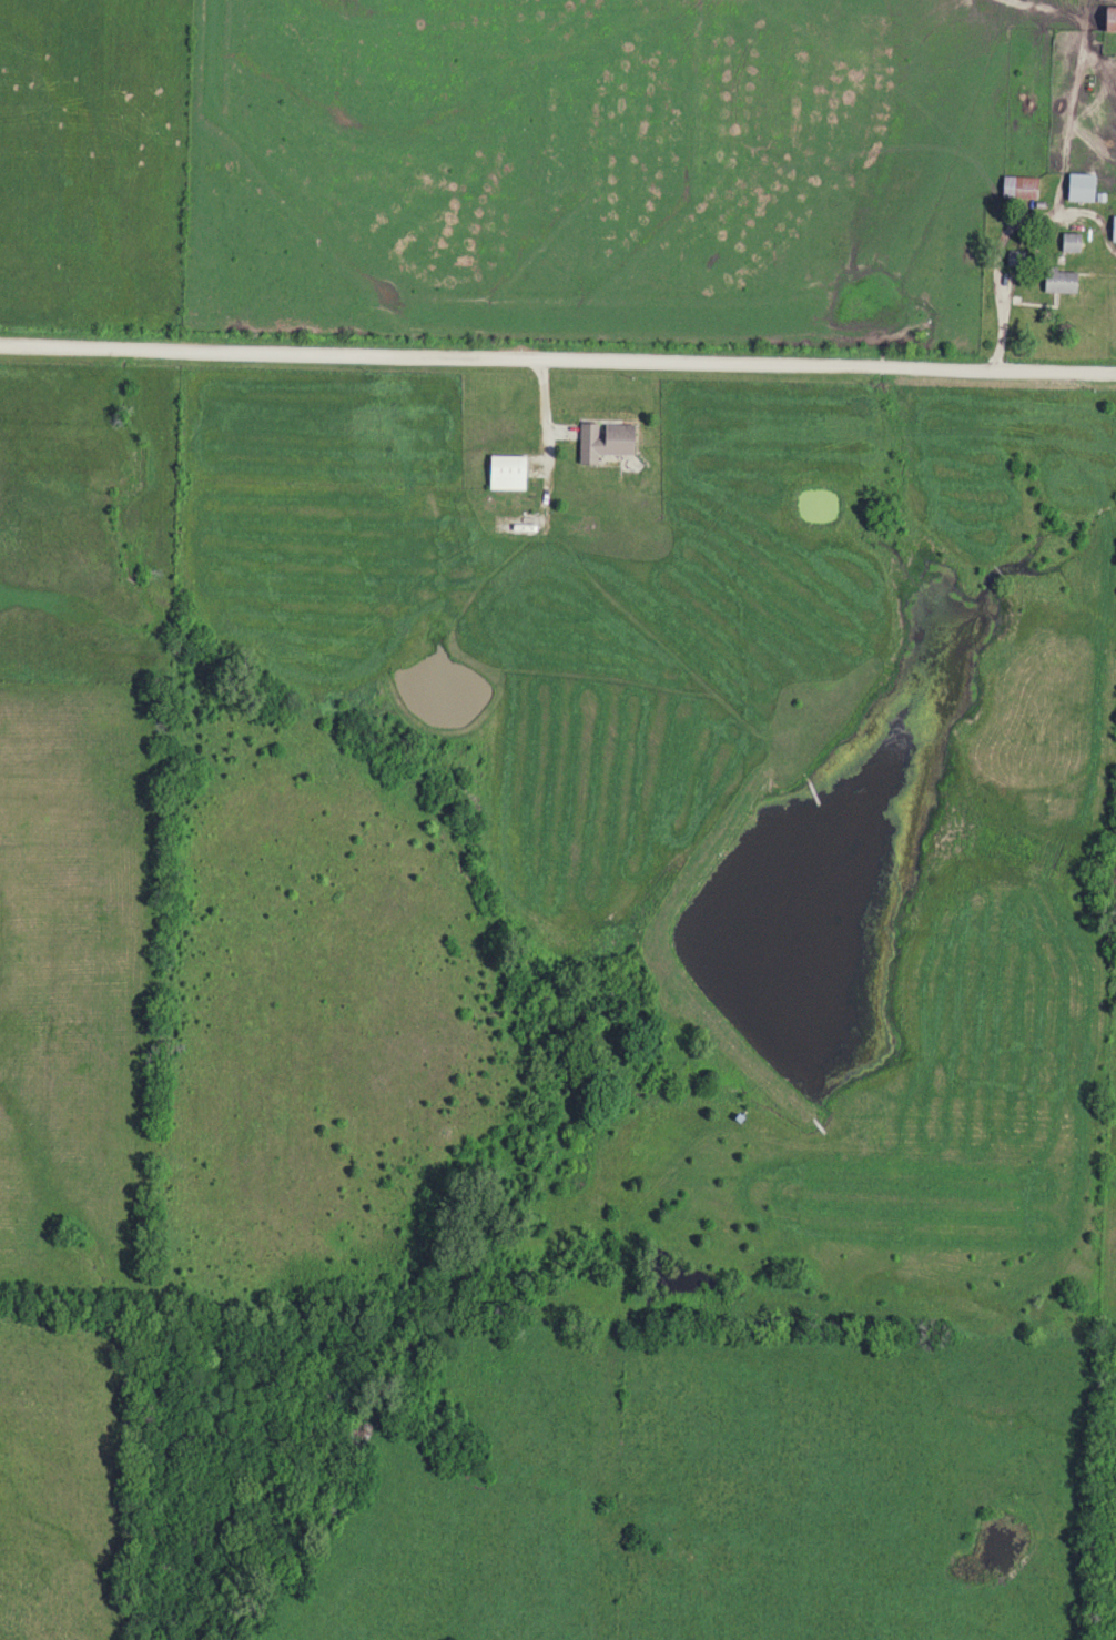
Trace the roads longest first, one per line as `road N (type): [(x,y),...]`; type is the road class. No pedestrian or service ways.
road 1 (residential): [(1115,376),(0,346)]

